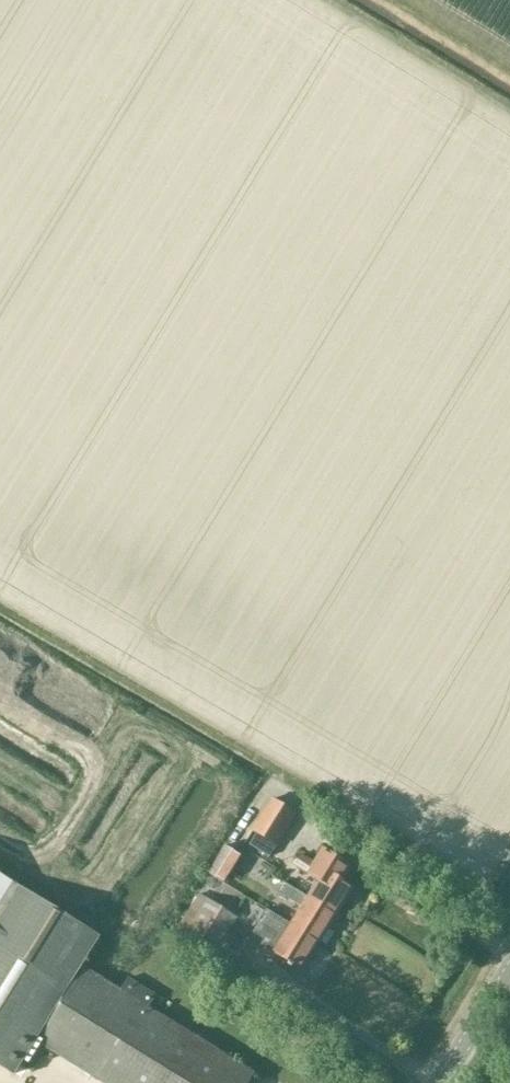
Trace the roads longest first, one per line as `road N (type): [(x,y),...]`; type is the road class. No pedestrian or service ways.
road 1 (unclassified): [(441,1082),(509,971)]

